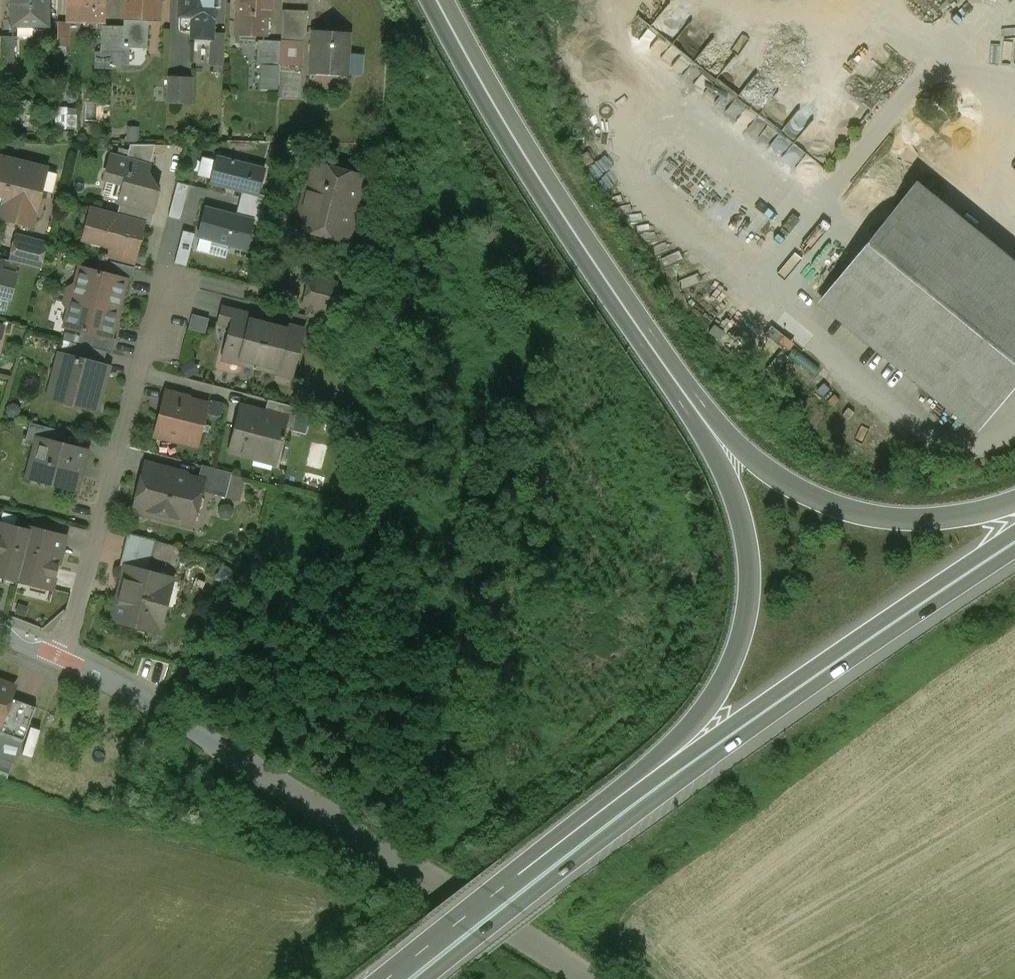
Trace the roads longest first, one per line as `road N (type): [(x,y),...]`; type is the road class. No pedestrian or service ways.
road 1 (trunk): [(425,978),(847,664),(1014,557)]
road 2 (trunk): [(1014,535),(528,871)]
road 3 (trunk): [(679,386),(748,548),(741,640),(683,736),(528,871)]
road 4 (trunk): [(679,386),(439,0)]
road 5 (residential): [(66,654),(437,883)]
road 6 (residential): [(66,654),(167,284)]
road 7 (trunk): [(1014,500),(924,520),(824,502),(768,471),(679,386)]
road 8 (trunk): [(528,871),(389,978)]
road 9 (unclassified): [(437,883),(584,978)]

